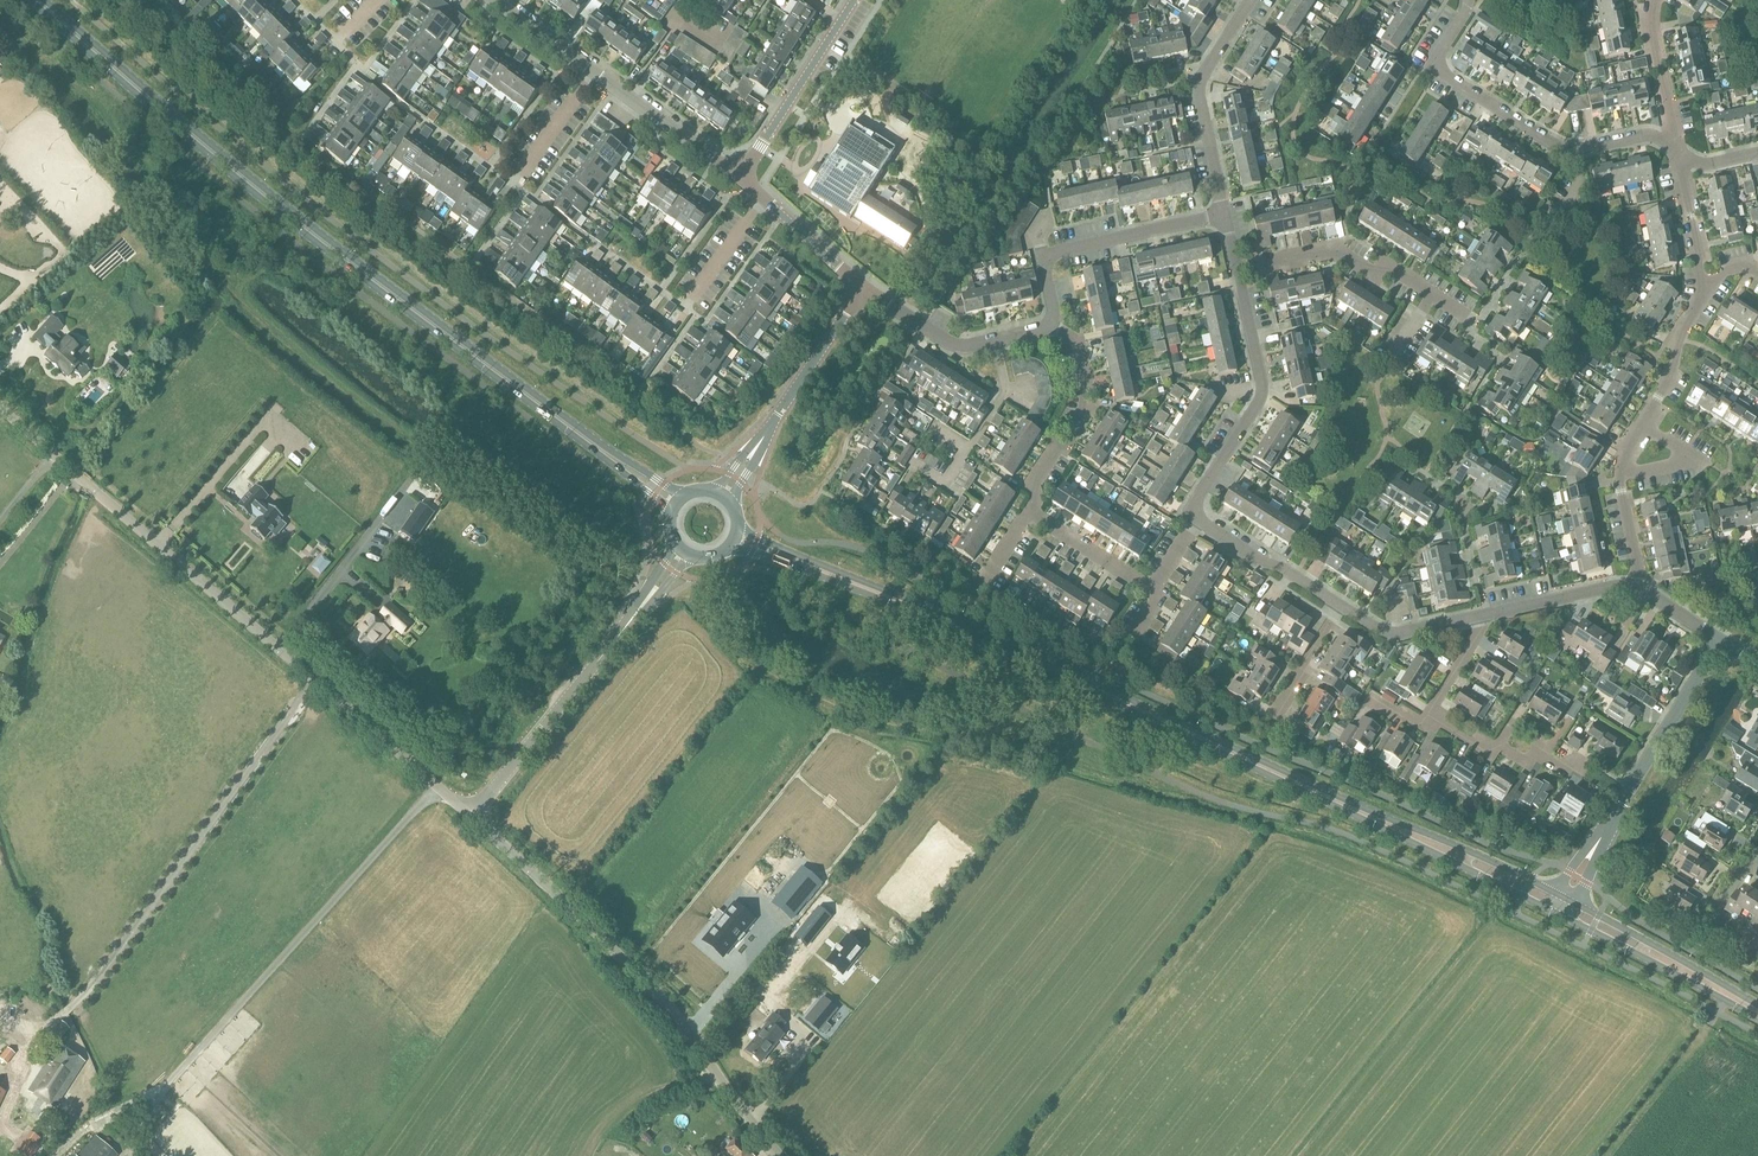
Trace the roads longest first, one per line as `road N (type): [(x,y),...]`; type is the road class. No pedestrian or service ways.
road 1 (secondary): [(728,546),(982,641),(1558,915)]
road 2 (secondary): [(1557,895),(738,527)]
road 3 (secondary): [(612,458),(285,211),(38,0)]
road 4 (unclassified): [(471,815),(0,403)]
road 5 (unclassified): [(800,1155),(628,945),(471,815)]
road 6 (residential): [(1678,151),(1643,134),(1604,147),(1555,146),(1444,74),(1442,48),(1467,0)]
road 7 (residential): [(1198,517),(1189,512),(1261,386),(1236,272)]
road 8 (unclassified): [(471,815),(641,607)]
road 9 (residential): [(1050,324),(1046,257),(1224,215)]
road 10 (residential): [(1598,841),(1717,639)]
road 11 (residential): [(1224,215),(1198,81),(1250,0)]
road 12 (secondary): [(1558,915),(1757,1018)]
road 13 (residential): [(1027,513),(1034,483),(1088,404),(1078,341),(1050,324)]
road 14 (tertiary): [(741,176),(853,0)]
road 15 (secondary): [(1757,1005),(1575,904)]
road 16 (residential): [(1050,324),(970,347),(949,344),(862,289)]
road 17 (residential): [(1431,294),(1383,265),(1338,252),(1236,272)]
road 18 (tertiary): [(760,439),(862,289)]
road 19 (residential): [(741,176),(596,71)]
road 20 (residential): [(1339,606),(1198,517)]
road 21 (residential): [(1578,780),(1542,757),(1482,749),(1436,718)]
road 22 (residential): [(1642,591),(1615,587),(1487,615)]
road 23 (residential): [(1487,615),(1394,634),(1339,606)]
road 24 (residential): [(1678,151),(1654,0)]
road 25 (residential): [(1154,590),(1027,513)]
road 26 (residential): [(1704,293),(1678,151)]
road 27 (residential): [(1647,425),(1704,293)]
road 28 (tertiary): [(862,289),(763,198)]
road 29 (residential): [(1622,472),(1694,461),(1647,425)]
road 30 (residential): [(1272,716),(1339,606)]
road 31 (residential): [(521,174),(596,71)]
road 32 (residential): [(691,298),(763,198)]
road 33 (residential): [(596,71),(496,0)]
road 34 (residential): [(1642,591),(1622,472)]

